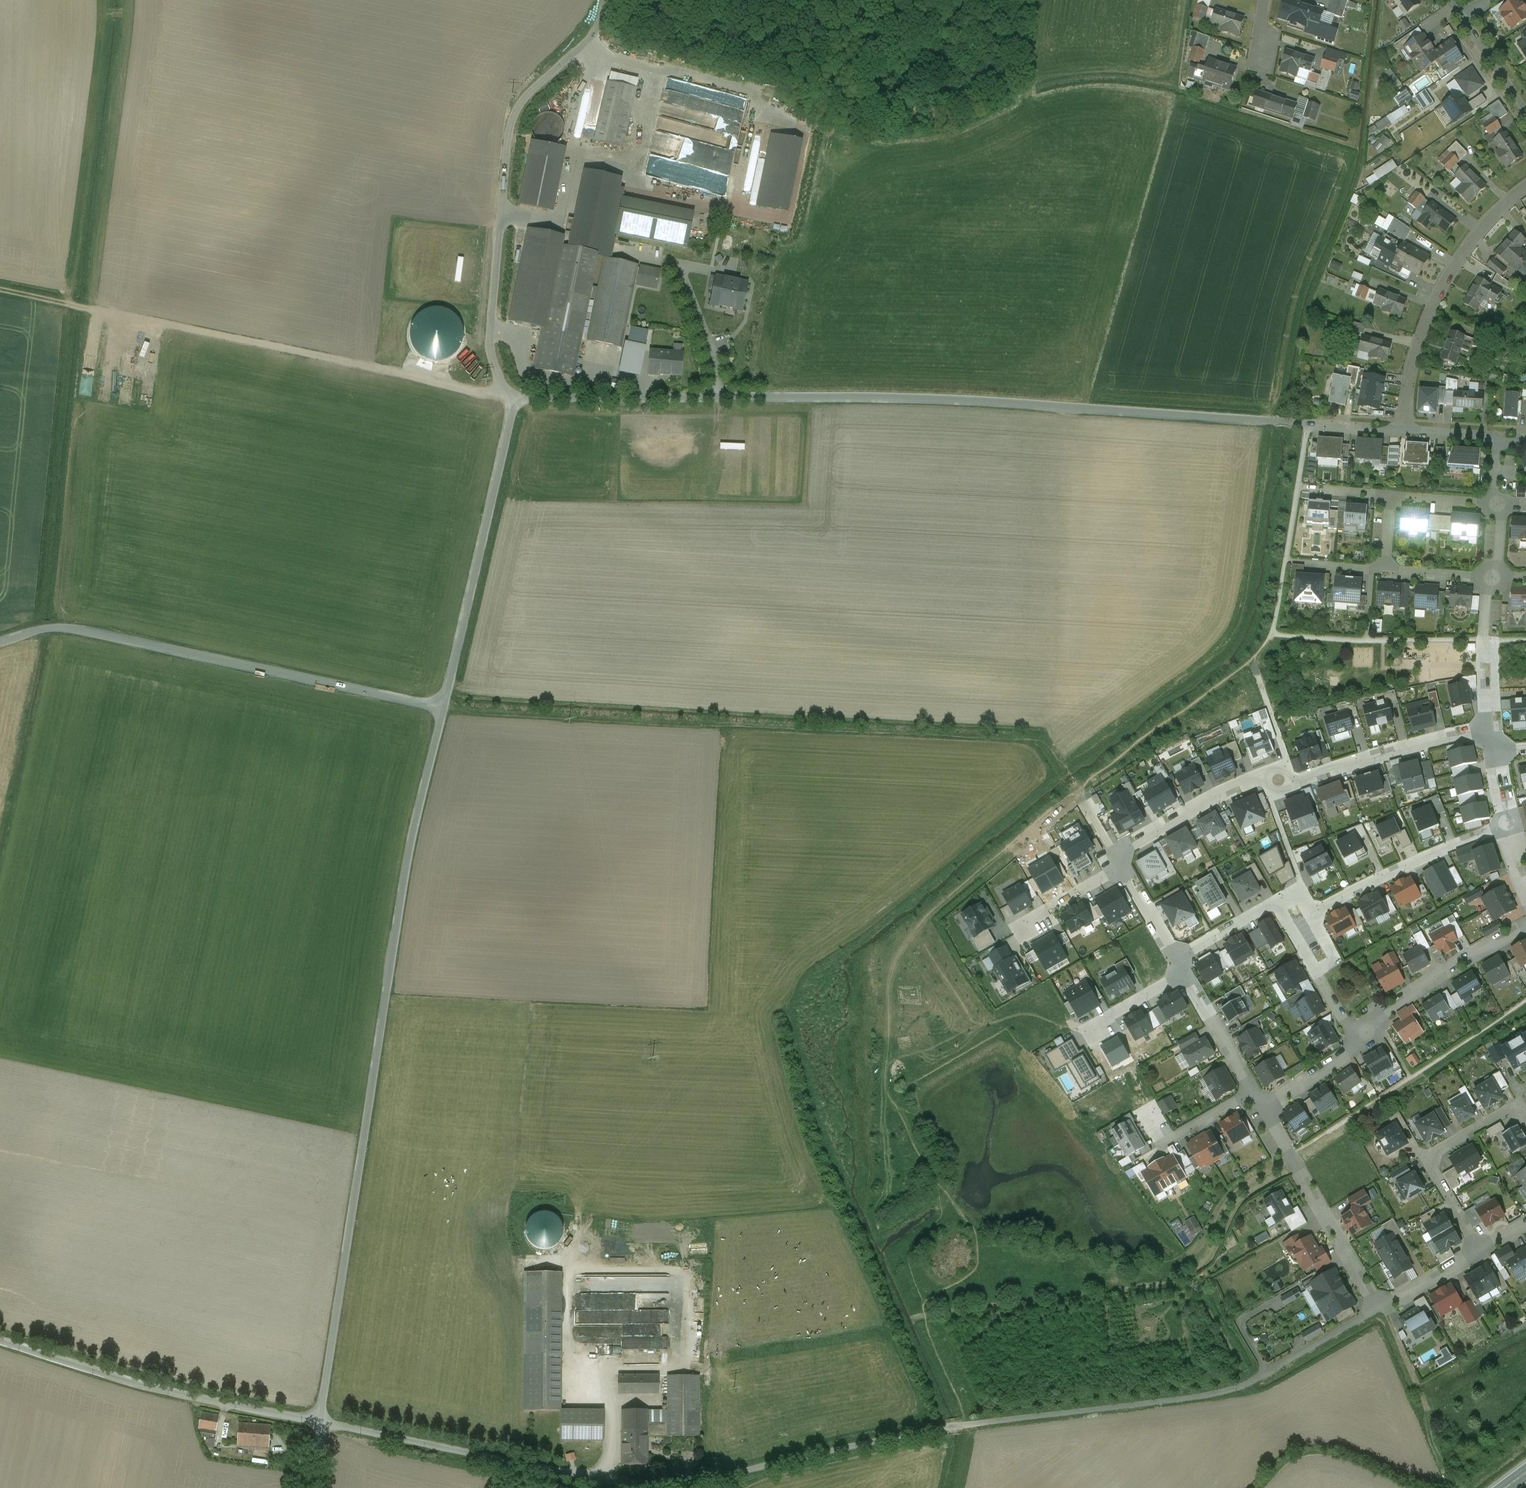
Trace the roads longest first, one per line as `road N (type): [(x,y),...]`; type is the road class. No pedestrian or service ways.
road 1 (unclassified): [(513,399),(946,399),(1276,422)]
road 2 (unclassified): [(320,1423),(408,852),(443,707)]
road 3 (residential): [(1376,1315),(1237,1389),(1205,1398),(941,1428),(683,1487)]
road 4 (track): [(0,290),(482,393),(504,387)]
road 5 (unclassified): [(443,707),(48,627),(0,642)]
road 6 (residential): [(1483,733),(1404,748),(1270,798),(1261,775),(1113,855)]
road 7 (unclassified): [(513,399),(490,336),(513,117),(599,30)]
road 8 (unclassified): [(320,1423),(137,1383),(0,1339)]
road 9 (residential): [(632,1487),(320,1423)]
road 10 (unclassified): [(443,707),(513,399)]
road 11 (residential): [(1402,432),(1415,354),(1446,278),(1525,188)]
road 12 (residential): [(1262,1110),(1376,1315)]
road 13 (residential): [(1481,1252),(1426,1159),(1520,1104),(1525,1115)]
road 14 (residential): [(1506,826),(1314,914)]
road 15 (residential): [(1525,927),(1384,1009),(1357,1045)]
road 16 (track): [(1447,1476),(1388,1317),(1376,1315)]
road 17 (residential): [(1276,422),(1402,432)]
road 18 (residential): [(1481,1252),(1376,1315)]
road 19 (residential): [(1147,1153),(1251,1092)]

